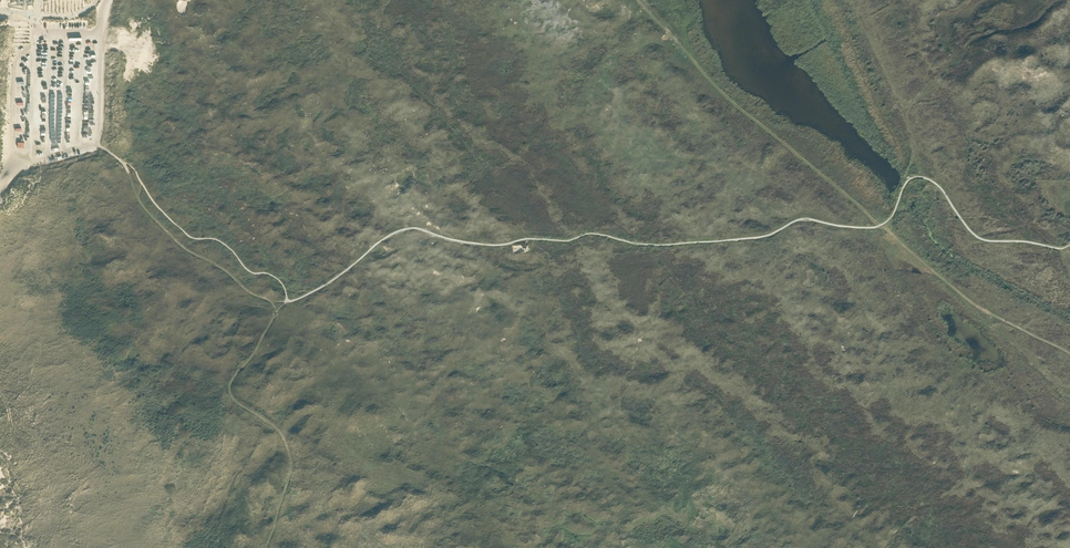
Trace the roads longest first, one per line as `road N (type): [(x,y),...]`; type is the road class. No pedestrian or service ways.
road 1 (track): [(638,0),(722,92),(970,302),(1069,353)]
road 2 (track): [(276,312),(211,262),(184,252),(138,200),(123,162)]

